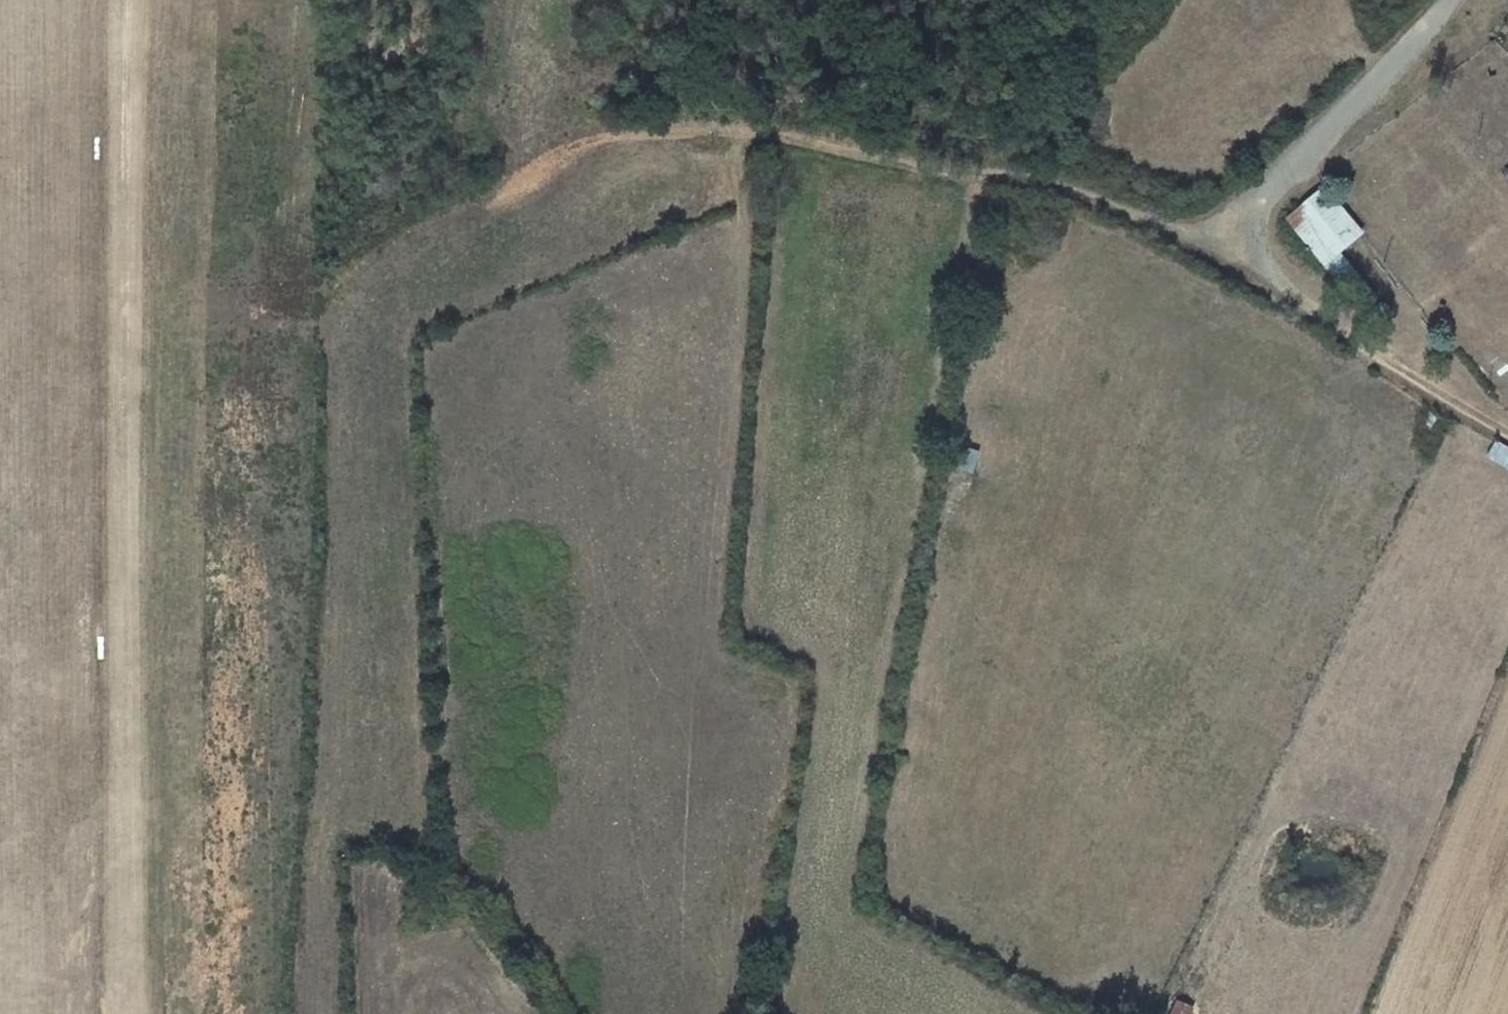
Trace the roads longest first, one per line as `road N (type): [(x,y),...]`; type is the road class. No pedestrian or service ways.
road 1 (track): [(537,165),(632,132),(793,135),(1068,191),(1196,240),(1242,232)]
road 2 (track): [(1507,432),(1333,323),(1253,263)]

